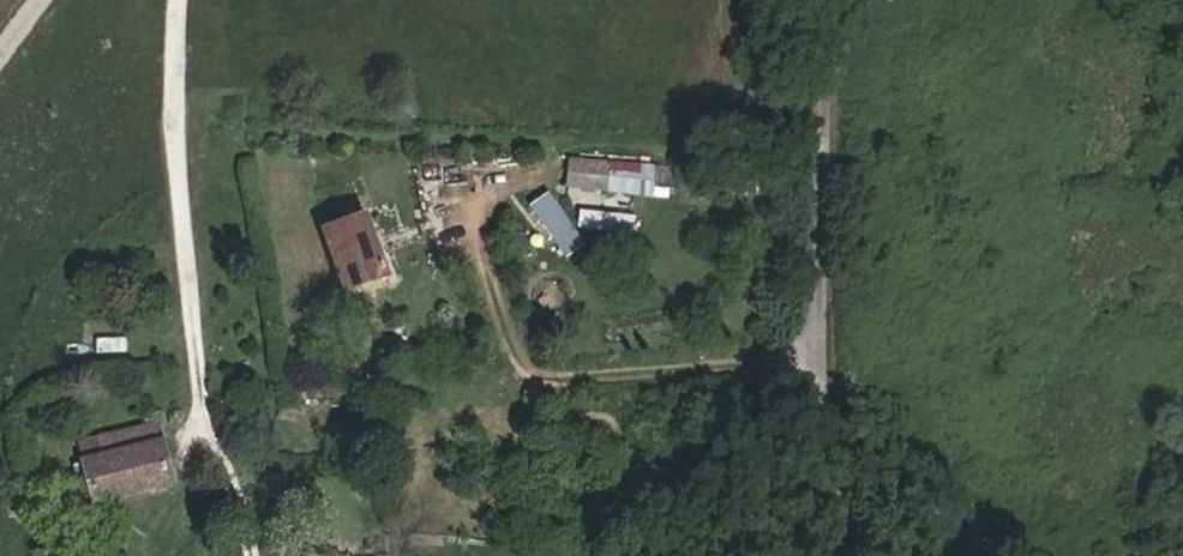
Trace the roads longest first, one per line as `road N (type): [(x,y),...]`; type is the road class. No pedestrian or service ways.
road 1 (unclassified): [(825,0),(815,370),(940,555)]
road 2 (track): [(178,0),(167,55),(198,433),(233,555)]
road 3 (track): [(815,370),(537,382)]

